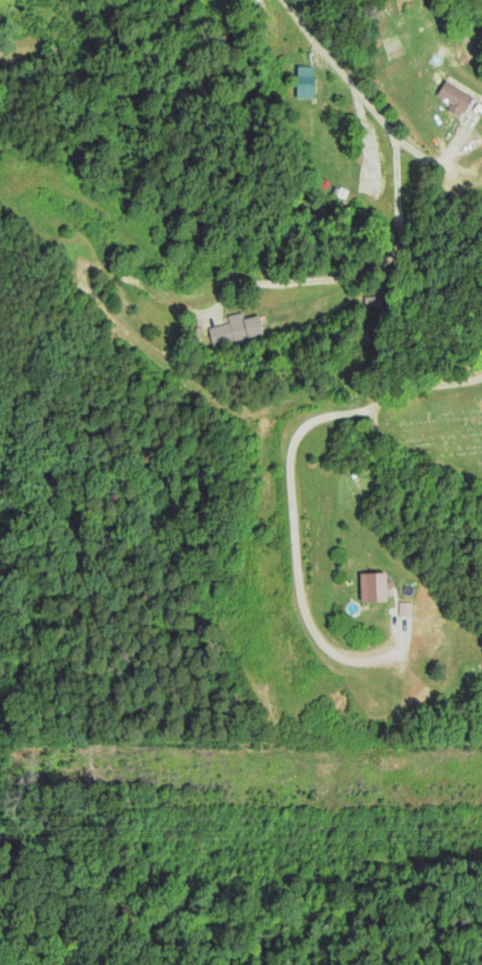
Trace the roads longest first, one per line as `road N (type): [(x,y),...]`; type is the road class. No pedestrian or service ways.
road 1 (residential): [(284,0),(394,141),(398,242),(381,267),(341,281),(258,282)]

